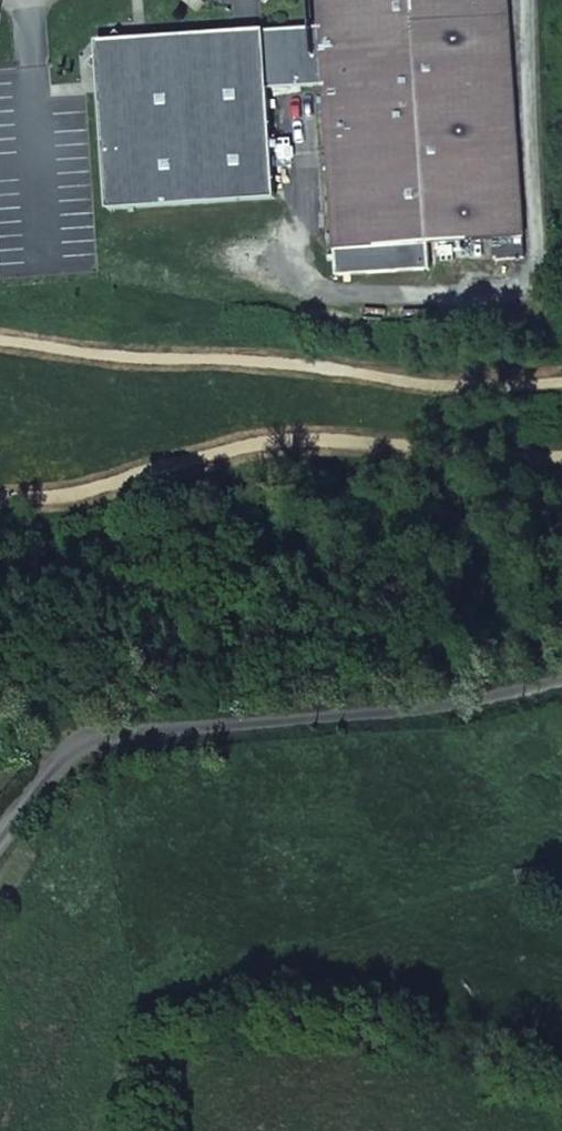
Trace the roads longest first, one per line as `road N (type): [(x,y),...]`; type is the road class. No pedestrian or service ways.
road 1 (residential): [(91,730),(407,705),(561,675)]

